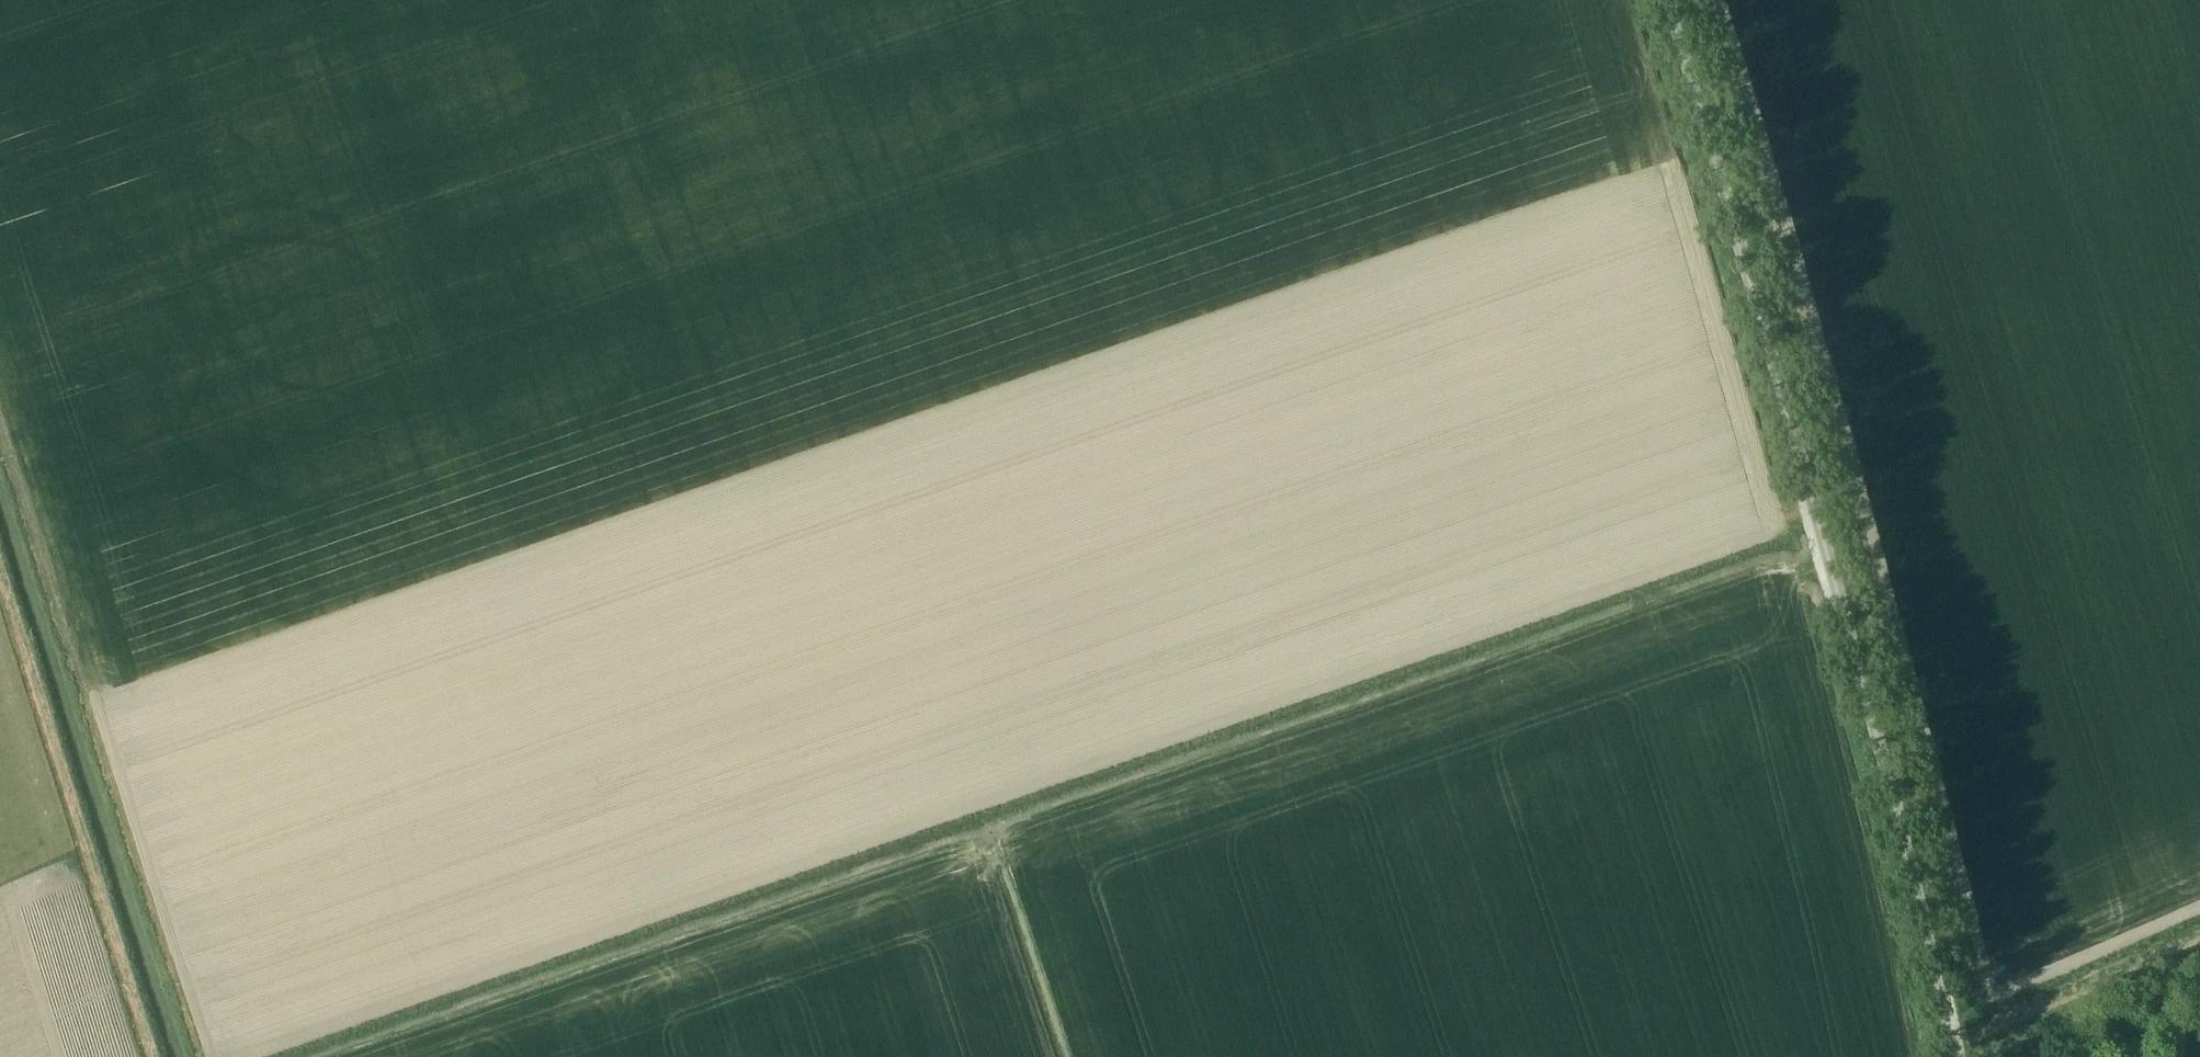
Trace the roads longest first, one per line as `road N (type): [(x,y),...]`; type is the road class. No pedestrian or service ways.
road 1 (tertiary): [(1952,1056),(1799,457),(1665,0)]

